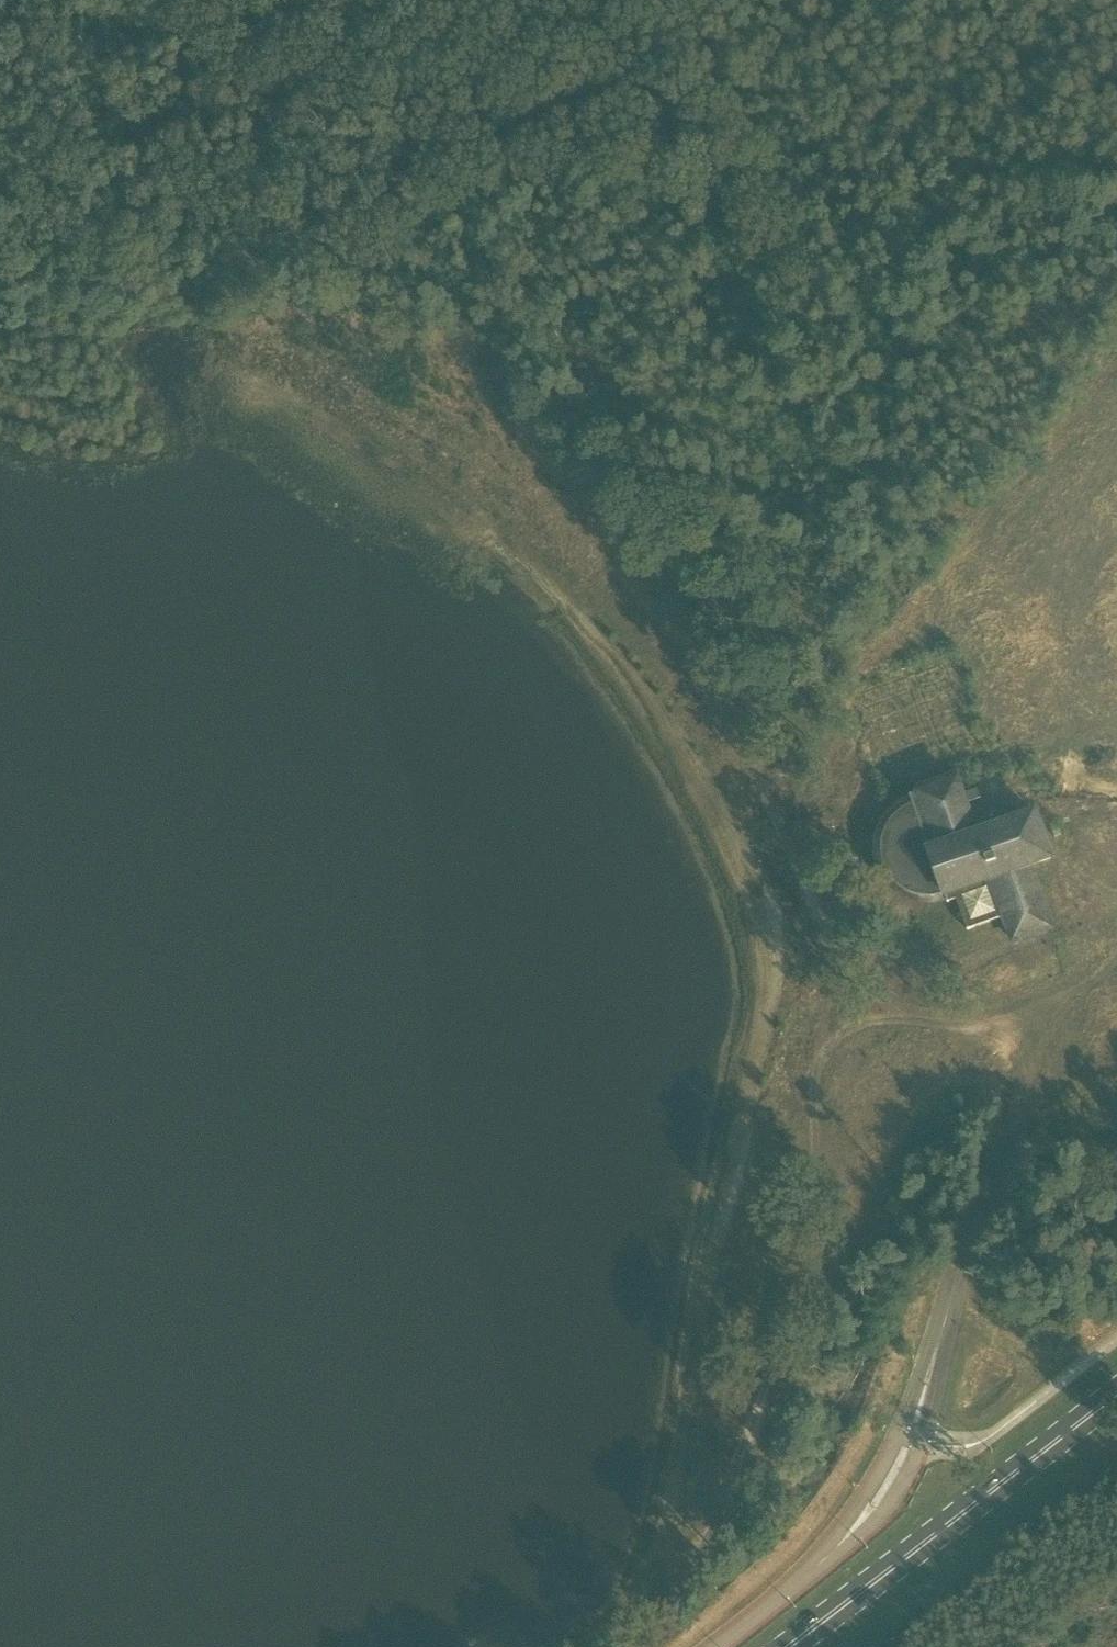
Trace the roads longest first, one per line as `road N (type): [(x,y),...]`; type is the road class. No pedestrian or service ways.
road 1 (primary): [(788,1646),(1116,1395)]
road 2 (track): [(961,1269),(1028,1084),(1035,1036),(1116,957)]
road 3 (unclassified): [(835,1552),(898,1493),(929,1414),(932,1366)]
road 4 (unclassified): [(932,1366),(835,1552)]
road 5 (unclassified): [(714,1646),(835,1552)]

